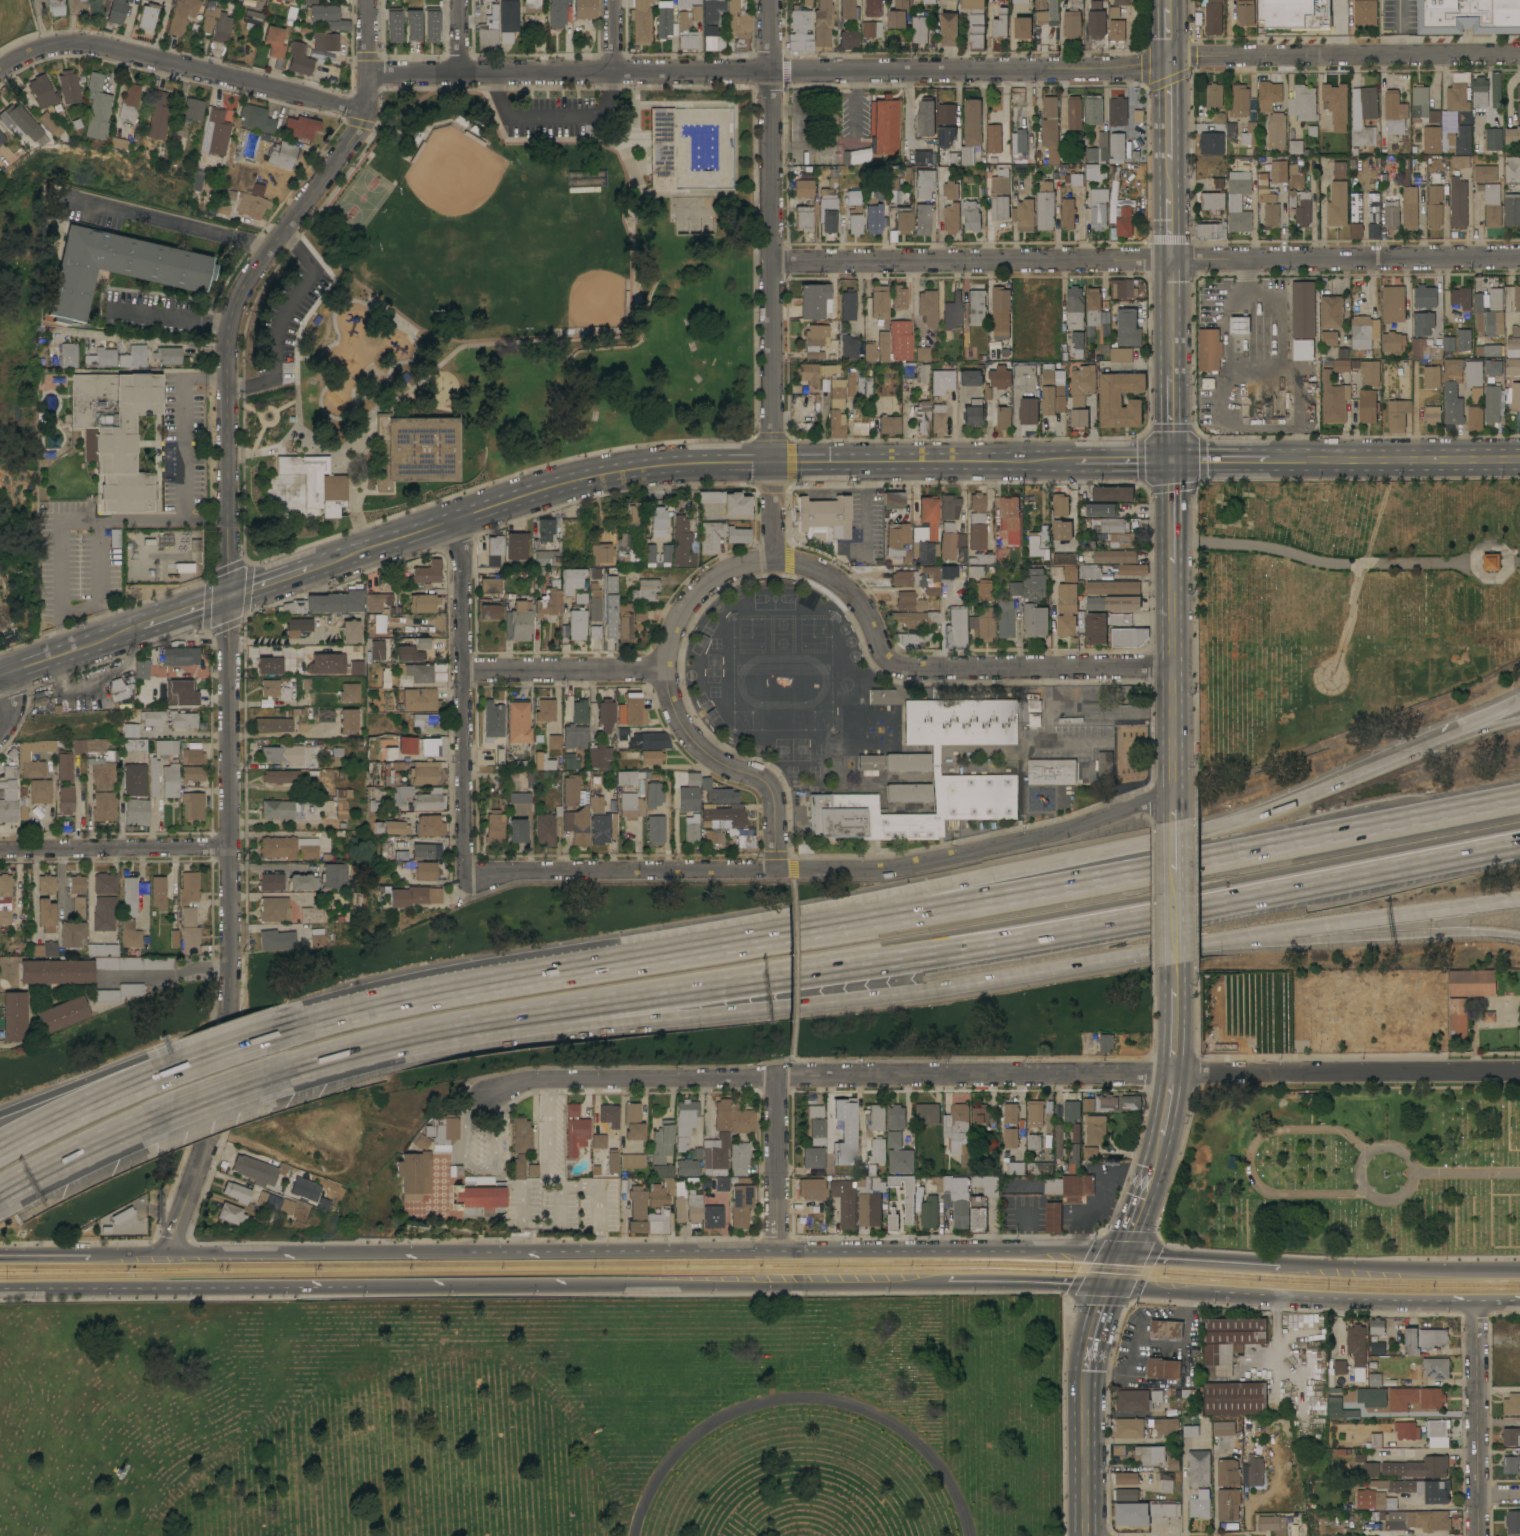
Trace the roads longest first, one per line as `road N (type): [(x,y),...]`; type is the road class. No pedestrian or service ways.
road 1 (motorway): [(355,1054),(1519,840)]
road 2 (residential): [(476,1097),(532,1080),(1519,1072)]
road 3 (residential): [(369,74),(1145,69),(1169,57)]
road 4 (motorway): [(355,1054),(1120,958)]
road 5 (motorway): [(1519,796),(779,936)]
road 6 (residential): [(773,262),(1519,259)]
road 7 (residential): [(465,872),(879,871),(1072,830),(1174,791)]
road 8 (residential): [(229,596),(234,1073),(165,1254)]
road 9 (motorway): [(1378,767),(1212,830),(779,936)]
road 10 (secondary): [(777,1250),(165,1254)]
road 11 (residential): [(229,596),(234,312),(243,284),(356,137),(369,74)]
road 12 (secondary): [(282,1288),(777,1284)]
road 13 (residential): [(770,0),(773,463)]
road 14 (tertiary): [(773,463),(584,478),(328,563)]
road 15 (residential): [(775,560),(835,579),(896,668),(1173,669)]
road 16 (motorway): [(1120,958),(1519,901)]
road 17 (motorway): [(1120,958),(1519,937)]
road 18 (residential): [(0,69),(32,52),(88,44),(366,110)]
road 19 (residential): [(464,672),(664,673),(686,607),(706,585),(732,569),(775,560)]
road 20 (residential): [(462,519),(465,872)]
road 21 (motorway): [(779,936),(433,990)]
road 22 (residential): [(1169,57),(1519,54)]
road 23 (secondary): [(1183,1294),(1519,1304)]
road 24 (residential): [(1474,561),(1336,562),(1258,545),(1172,539)]
road 25 (tertiary): [(1074,462),(773,463)]
road 26 (secondary): [(0,1290),(282,1288)]
road 27 (secondary): [(1053,1249),(777,1250)]
road 28 (tertiary): [(1519,460),(1268,462)]
road 29 (residential): [(664,673),(671,707),(701,753),(769,788),(775,871)]
road 30 (residential): [(0,849),(232,848)]
road 31 (primary): [(1174,791),(1172,560)]
road 32 (secondary): [(902,1284),(1108,1287)]
road 33 (motorway): [(184,1043),(0,1114)]
road 34 (motorway): [(176,1074),(0,1160)]
road 35 (secondary): [(1474,1269),(1279,1265)]
road 36 (secondary): [(1478,1304),(1479,1496)]
road 37 (motorway): [(0,1201),(169,1113)]
road 38 (residential): [(777,1075),(777,1250)]
road 39 (motorway): [(433,990),(266,1041)]
road 40 (primary): [(1085,1535),(1084,1370)]
road 41 (motorway): [(433,990),(273,1015)]
road 42 (motorway): [(1519,702),(1378,767)]
road 43 (secondary): [(1279,1265),(1125,1254)]
road 44 (motorway): [(1519,720),(1378,767)]
road 45 (secondary): [(777,1284),(902,1284)]

